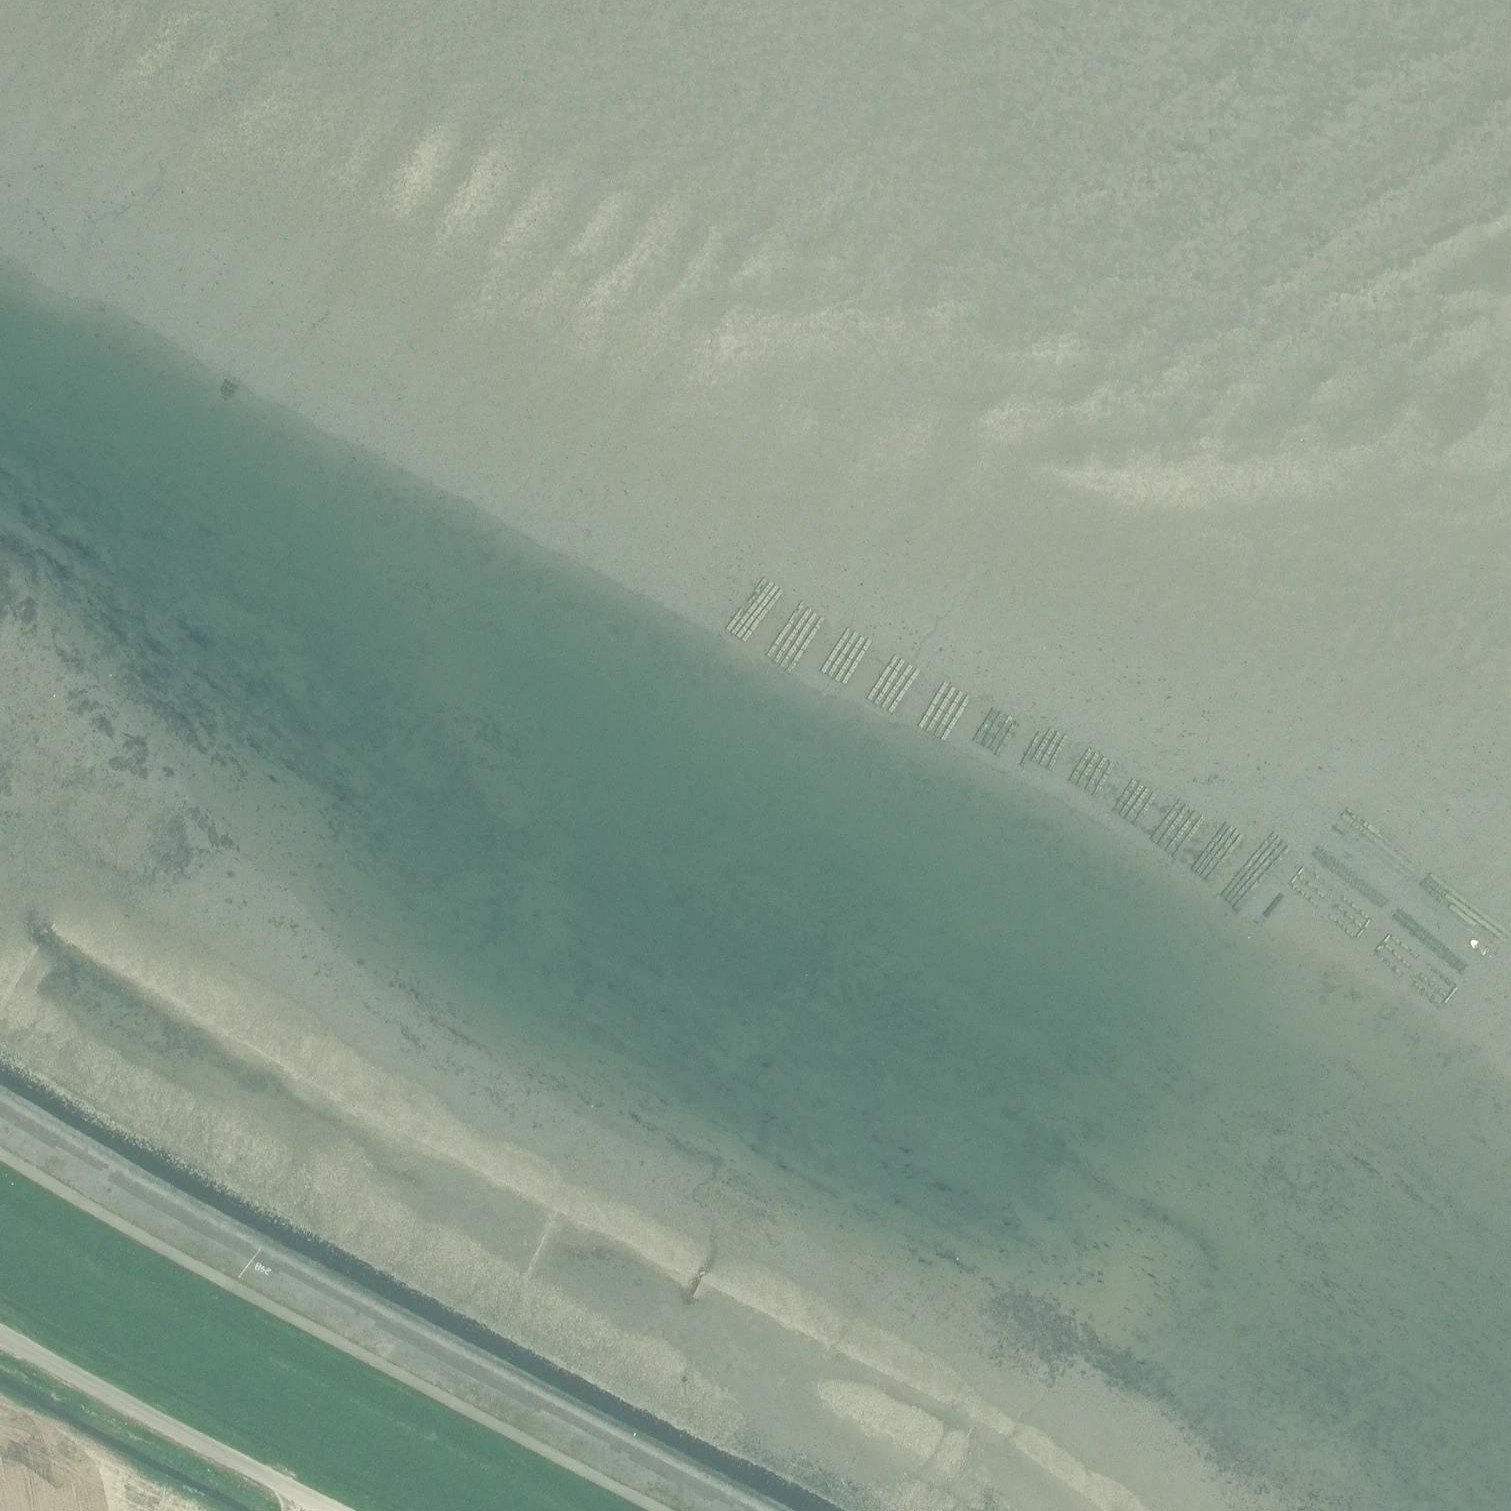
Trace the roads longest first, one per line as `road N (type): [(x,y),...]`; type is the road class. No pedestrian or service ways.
road 1 (unclassified): [(348,1510),(0,1322)]

